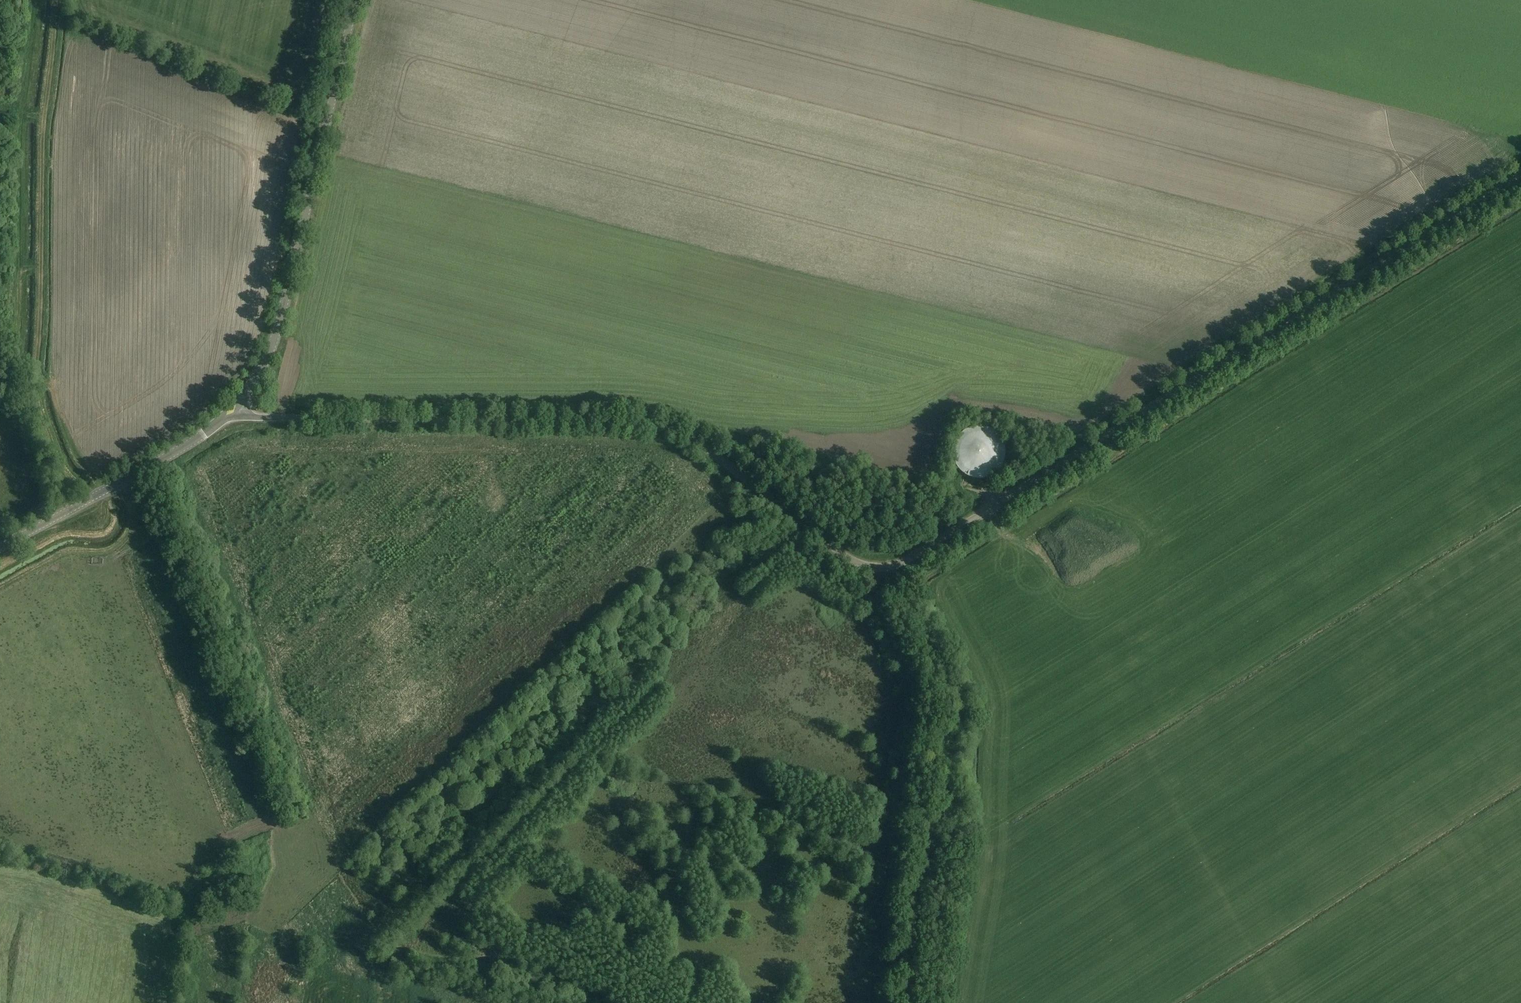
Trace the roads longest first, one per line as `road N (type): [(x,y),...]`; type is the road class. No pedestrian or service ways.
road 1 (unclassified): [(235,407),(253,417),(661,427),(696,441),(845,555),(885,568),(1520,174)]
road 2 (track): [(55,0),(36,382),(50,448),(86,502)]
road 3 (track): [(894,566),(940,650),(958,707),(951,796),(917,890),(906,1002)]
road 4 (tertiary): [(354,0),(280,320),(235,407)]
road 5 (tertiary): [(235,407),(197,439),(0,548)]
road 6 (track): [(116,486),(134,515),(123,541),(99,553),(70,552),(0,588)]

